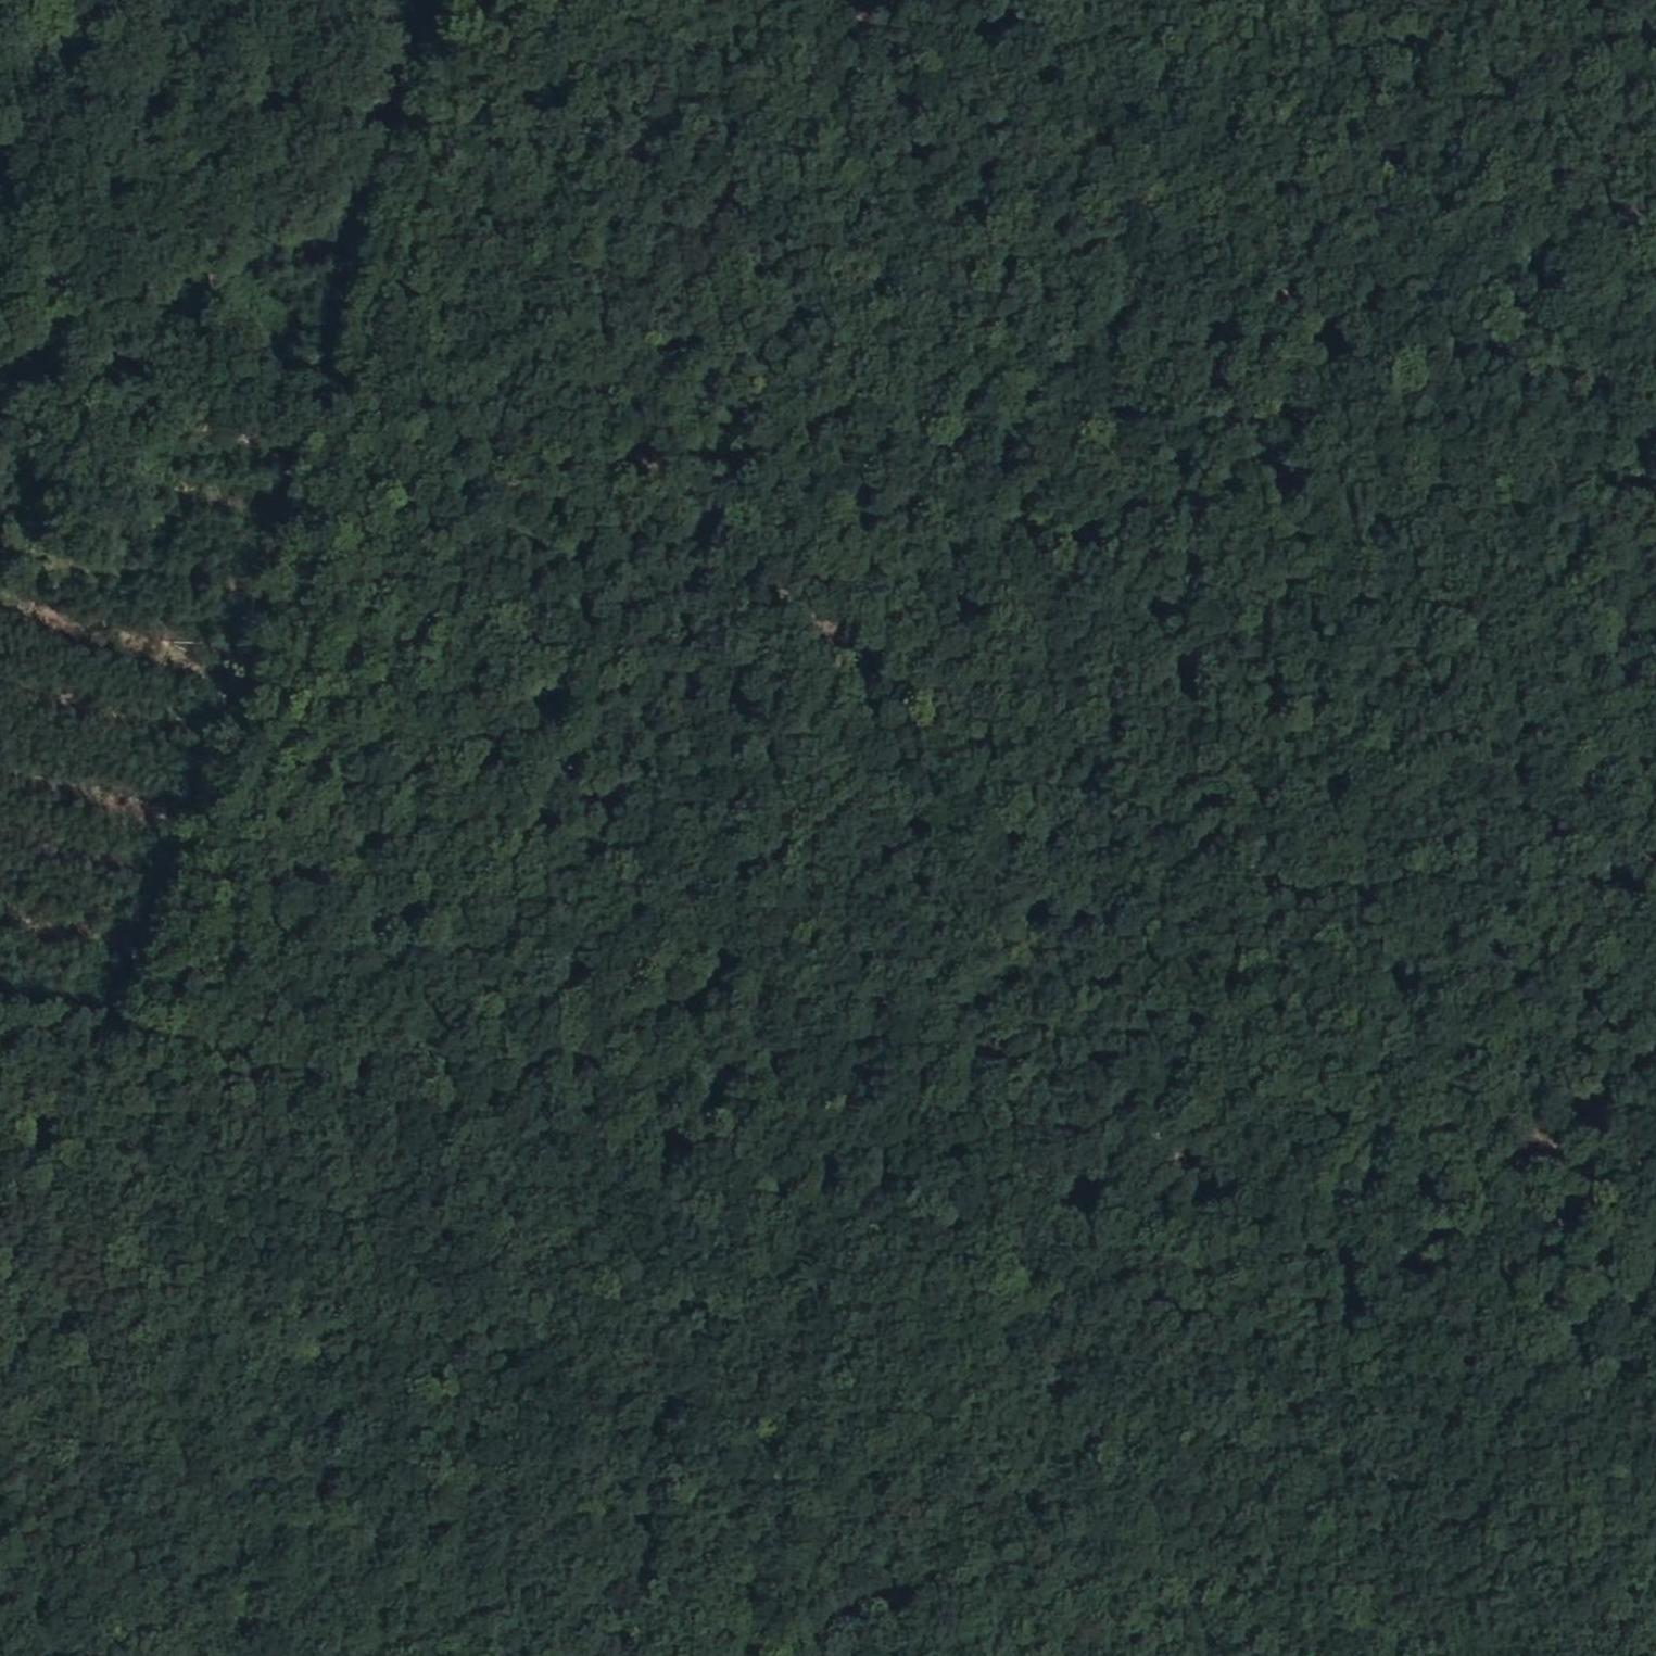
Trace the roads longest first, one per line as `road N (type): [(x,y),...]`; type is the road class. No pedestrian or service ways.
road 1 (track): [(1655,1438),(109,1042)]
road 2 (track): [(109,1042),(463,0)]

